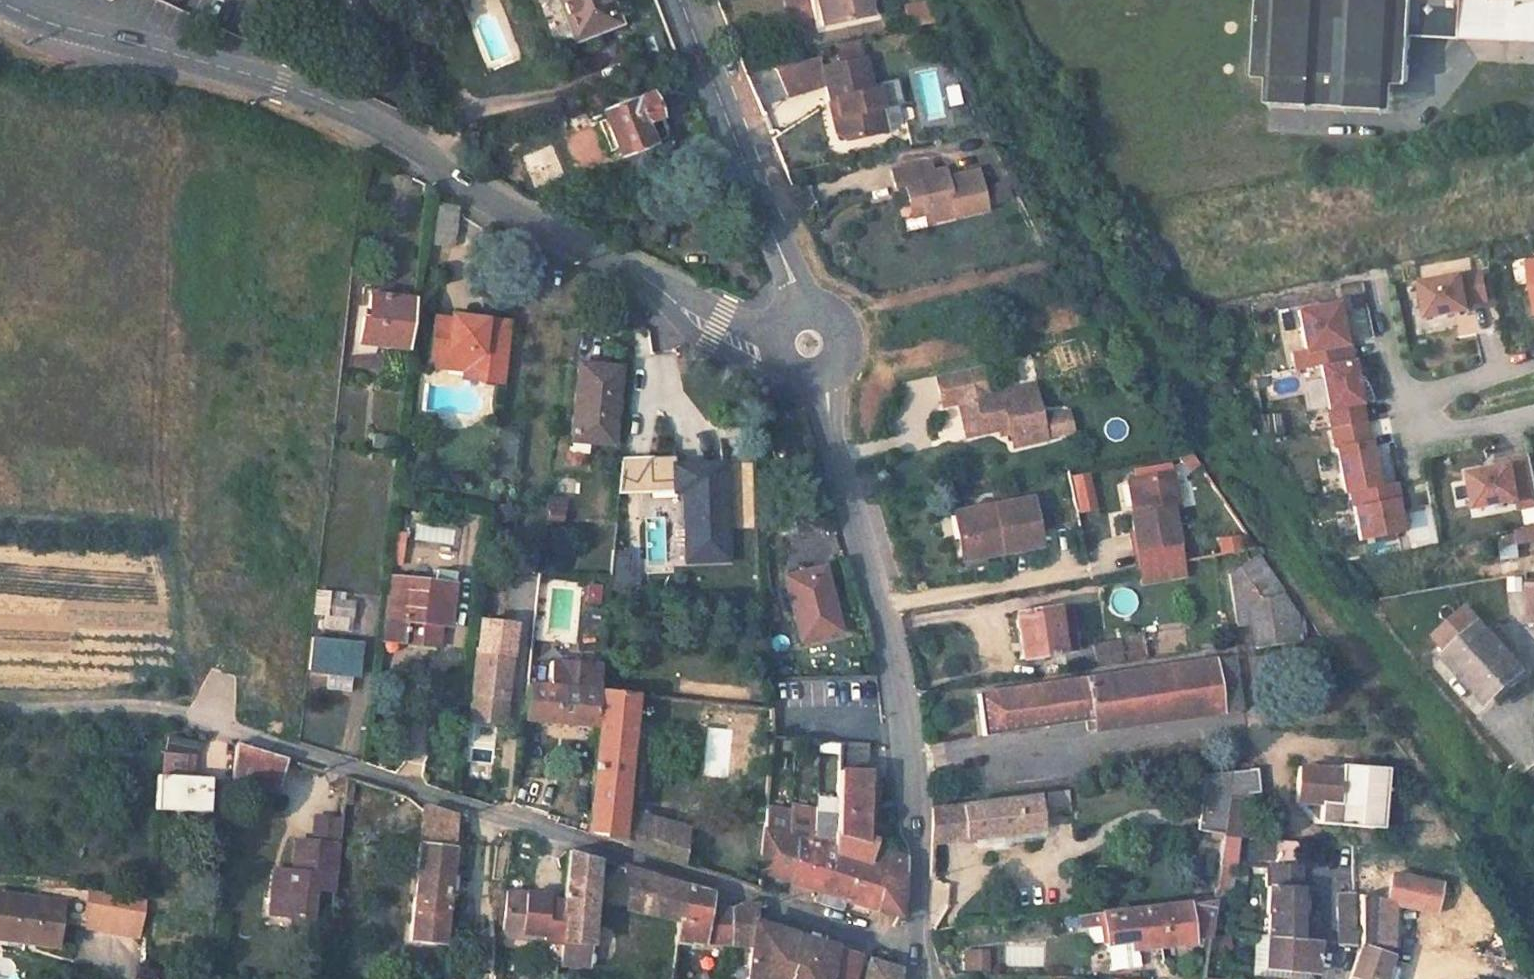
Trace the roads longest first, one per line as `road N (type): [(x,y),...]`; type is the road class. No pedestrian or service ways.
road 1 (residential): [(915,941),(167,708),(0,712)]
road 2 (residential): [(775,337),(297,87),(3,0)]
road 3 (tertiary): [(822,373),(910,771),(915,941)]
road 4 (tertiary): [(673,0),(803,307)]

